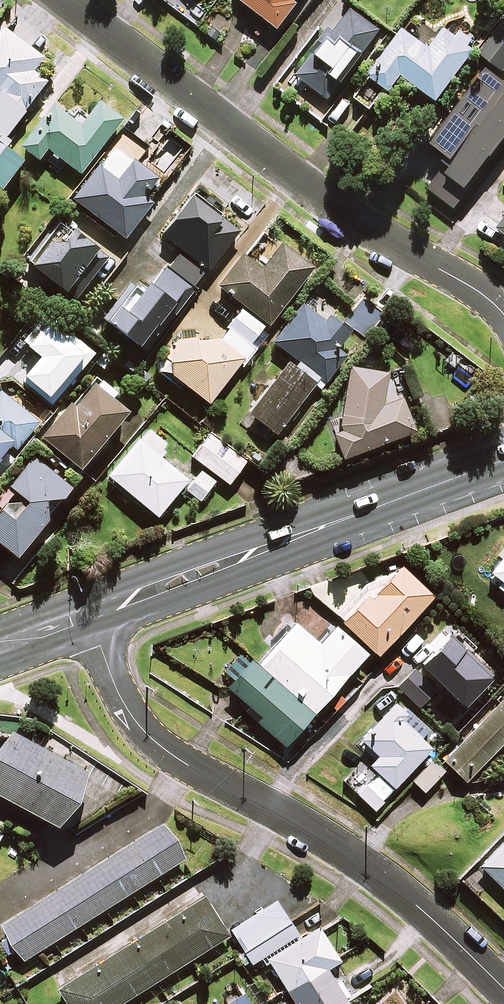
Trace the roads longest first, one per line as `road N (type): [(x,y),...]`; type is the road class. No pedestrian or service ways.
road 1 (residential): [(503,988),(385,881),(149,737),(119,694),(90,615)]
road 2 (residential): [(63,0),(290,174),(503,317)]
road 3 (tertiary): [(503,459),(90,615)]

